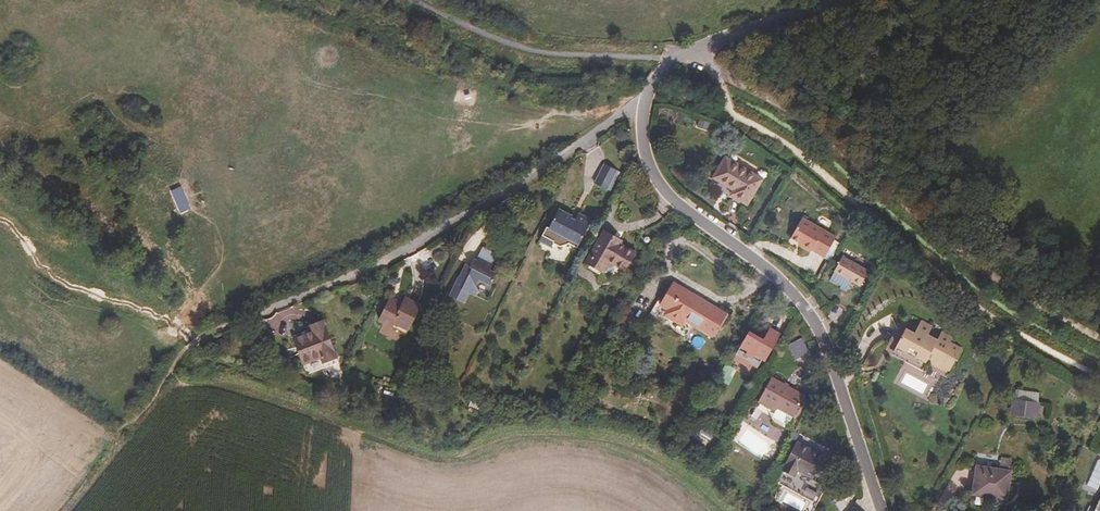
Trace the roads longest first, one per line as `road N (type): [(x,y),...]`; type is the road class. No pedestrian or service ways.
road 1 (tertiary): [(648,97),(645,137),(657,178),(788,288),(817,327),(882,510)]
road 2 (residential): [(219,330),(351,276),(507,193),(648,97)]
road 3 (track): [(1099,336),(997,281),(790,114),(714,69)]
road 4 (tertiary): [(835,0),(687,53),(657,76),(648,97)]

